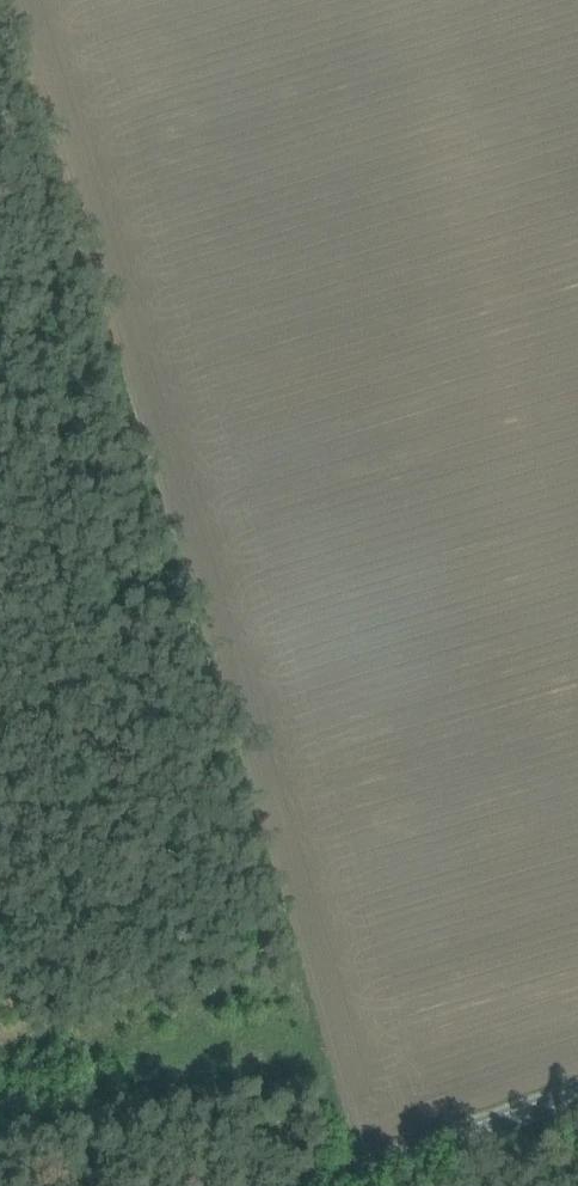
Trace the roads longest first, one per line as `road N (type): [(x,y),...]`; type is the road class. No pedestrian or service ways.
road 1 (unclassified): [(314,1185),(577,1093)]

